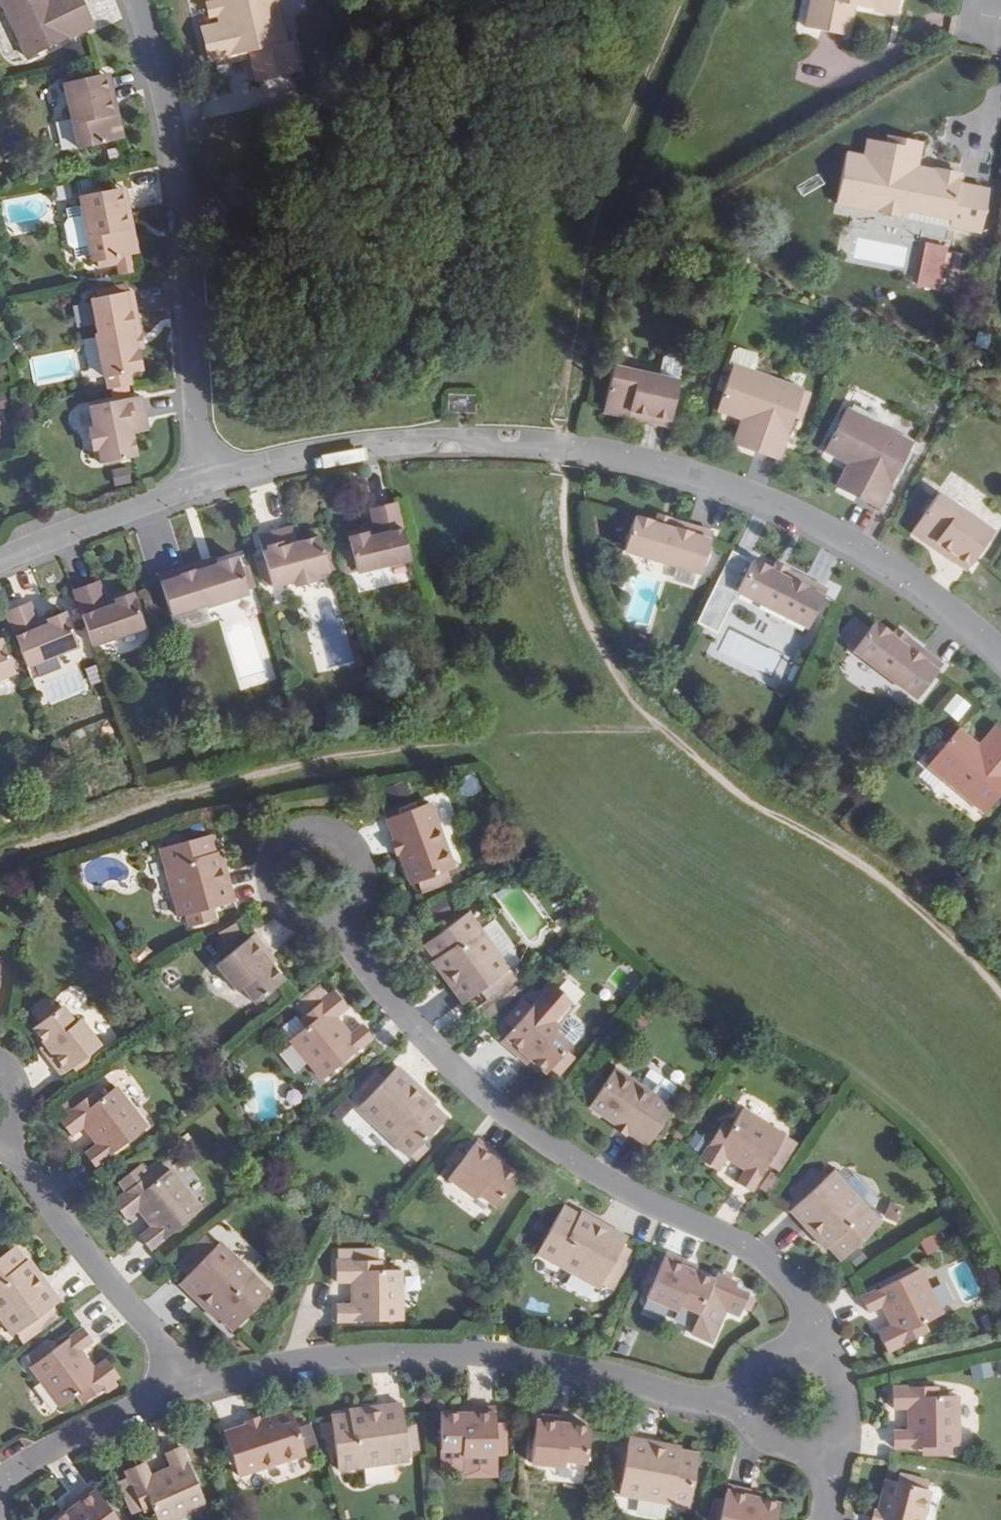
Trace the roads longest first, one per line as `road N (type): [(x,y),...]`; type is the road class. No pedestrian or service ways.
road 1 (residential): [(211,483),(334,450),(460,438),(617,457),(681,474),(821,530),(940,606),(1000,657)]
road 2 (residential): [(807,1348),(799,1314),(776,1278),(727,1240),(575,1160),(514,1114),(410,1013),(335,910)]
road 3 (residential): [(183,1375),(219,1381),(452,1353),(545,1364),(676,1400),(743,1395)]
road 4 (residential): [(135,0),(169,117),(198,438),(211,483)]
road 5 (residential): [(6,1133),(183,1375)]
road 6 (residential): [(335,910),(359,875),(352,846),(329,828),(300,827),(276,844),(268,873),(279,901),(306,915)]
road 7 (residential): [(0,567),(211,483)]
road 8 (residential): [(0,1480),(183,1375)]

